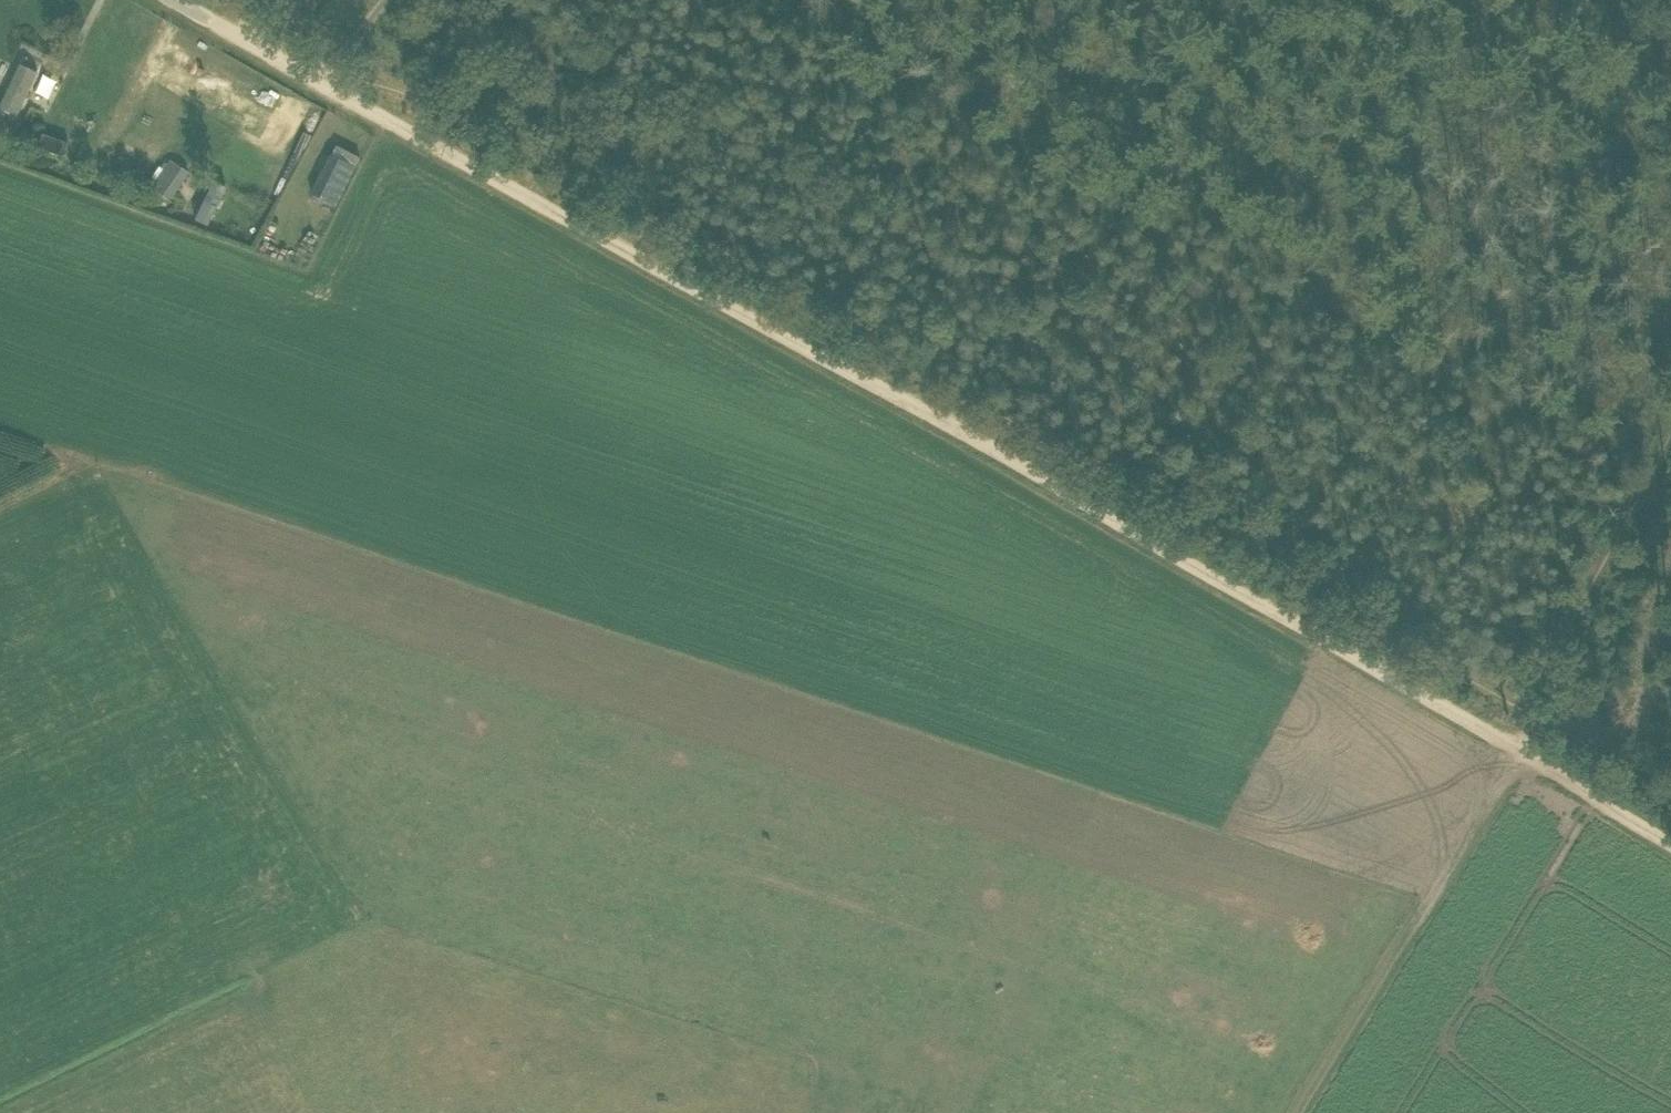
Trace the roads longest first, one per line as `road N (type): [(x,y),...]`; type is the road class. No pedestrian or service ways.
road 1 (track): [(299,70),(1517,747)]
road 2 (track): [(1290,1112),(1517,747)]
road 3 (track): [(1517,747),(1670,835)]
road 4 (unclassified): [(299,70),(174,0)]

